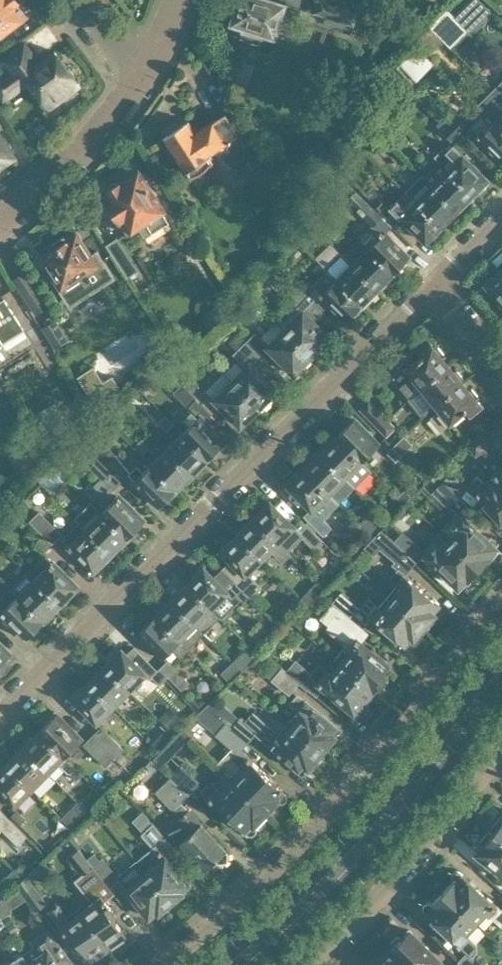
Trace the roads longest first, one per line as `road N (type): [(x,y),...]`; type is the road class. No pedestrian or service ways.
road 1 (residential): [(0,708),(449,289)]
road 2 (residential): [(501,604),(286,861),(165,964)]
road 3 (primary): [(501,661),(359,832),(218,964)]
road 4 (primary): [(255,964),(326,901),(501,694)]
road 5 (residential): [(306,964),(402,873),(501,748)]
road 6 (residential): [(0,235),(92,156),(143,86)]

